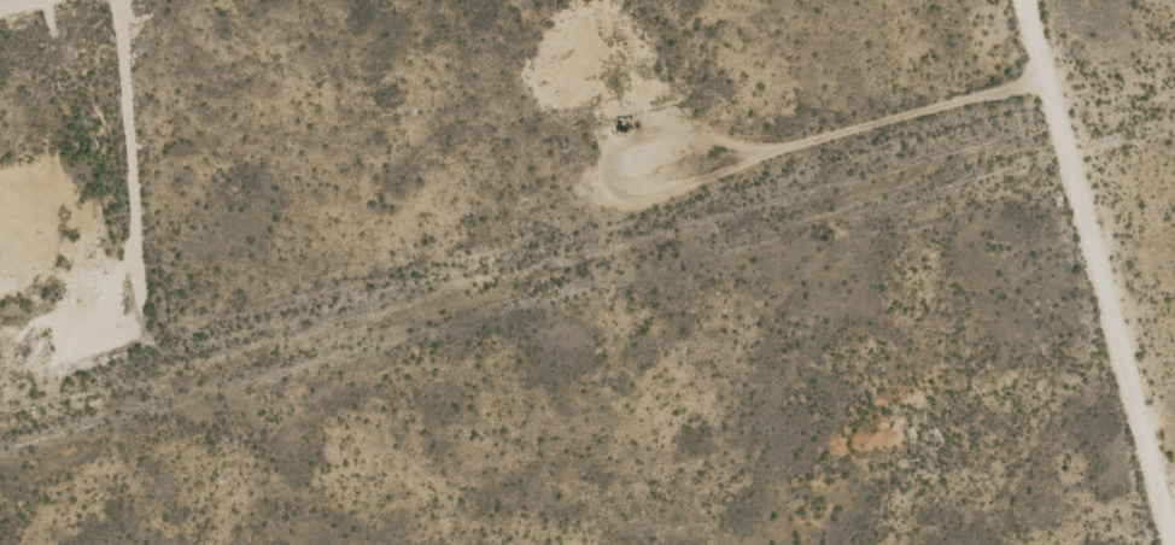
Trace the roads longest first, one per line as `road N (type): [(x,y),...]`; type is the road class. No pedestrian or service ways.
road 1 (track): [(1141,544),(956,0)]
road 2 (track): [(0,88),(307,0)]

